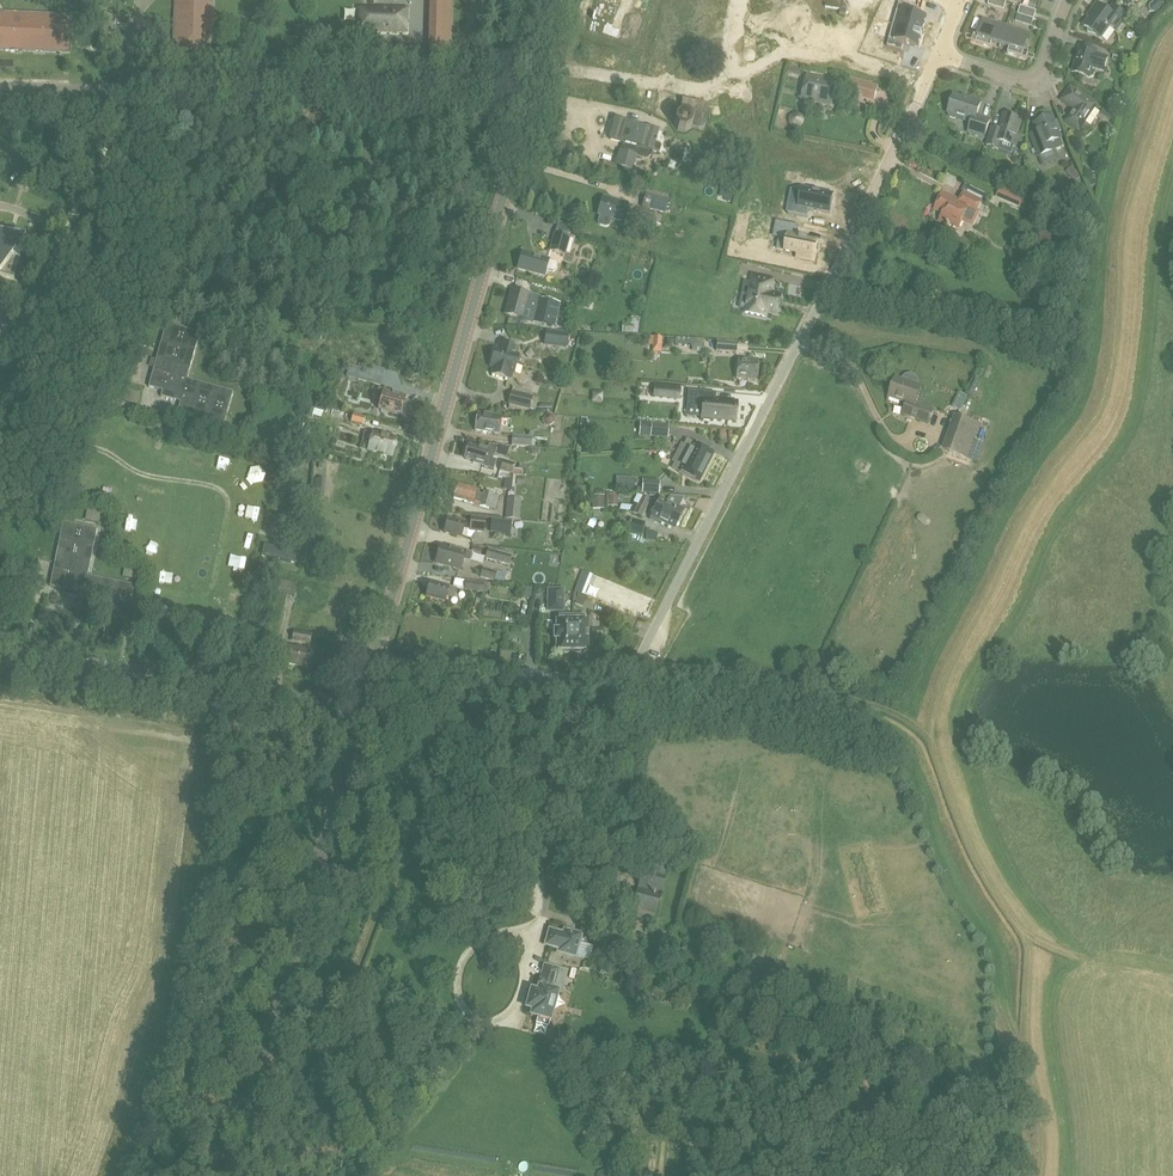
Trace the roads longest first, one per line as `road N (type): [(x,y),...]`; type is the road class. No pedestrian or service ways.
road 1 (residential): [(375,658),(627,674),(939,51)]
road 2 (secondary): [(375,658),(541,67)]
road 3 (secondary): [(231,1175),(361,705)]
road 4 (residential): [(0,650),(361,705)]
road 5 (residential): [(126,88),(452,89)]
road 6 (residential): [(0,364),(1,311),(54,280),(64,242),(58,227),(0,206)]
road 7 (residential): [(939,51),(1034,82),(1069,0)]
road 8 (residential): [(641,82),(707,92),(722,84),(738,0)]
road 9 (track): [(58,227),(80,200),(126,88)]
road 10 (track): [(1172,970),(1083,958),(1023,935)]
road 11 (residential): [(0,86),(126,88)]

